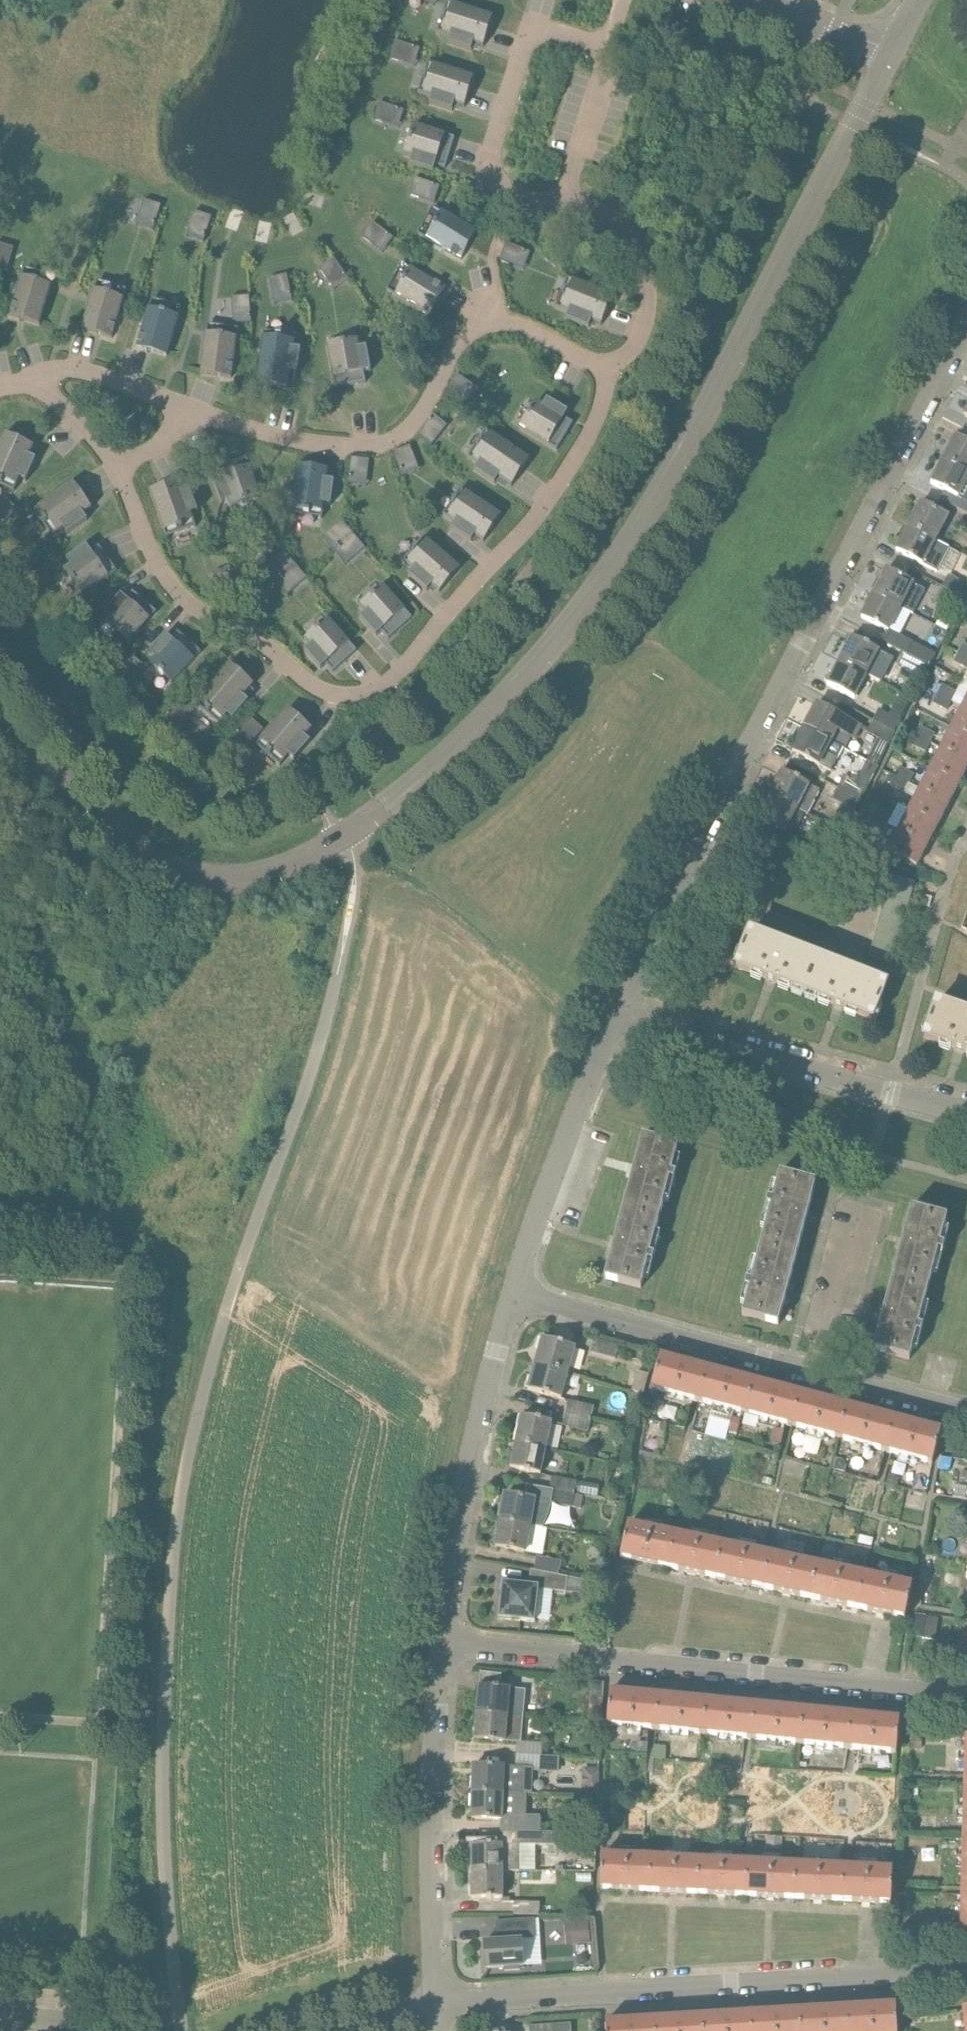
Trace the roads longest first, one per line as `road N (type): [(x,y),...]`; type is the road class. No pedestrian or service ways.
road 1 (unclassified): [(340,838),(505,699),(609,571),(681,462),(917,0)]
road 2 (residential): [(616,1014),(966,324)]
road 3 (residential): [(437,1995),(966,1972)]
road 4 (residential): [(966,1696),(446,1643)]
road 5 (unclassified): [(340,838),(256,874),(173,865),(114,825),(0,706)]
road 6 (residential): [(966,1110),(616,1014)]
road 7 (residential): [(446,1643),(474,1457),(514,1291)]
road 8 (residential): [(437,1995),(434,1841),(446,1643)]
road 9 (residential): [(818,1366),(514,1291)]
road 10 (residential): [(514,1291),(616,1014)]
road 11 (residential): [(818,1366),(864,1194)]
road 12 (residential): [(966,1407),(818,1366)]
road 13 (residential): [(317,2030),(391,2002),(437,1995)]

